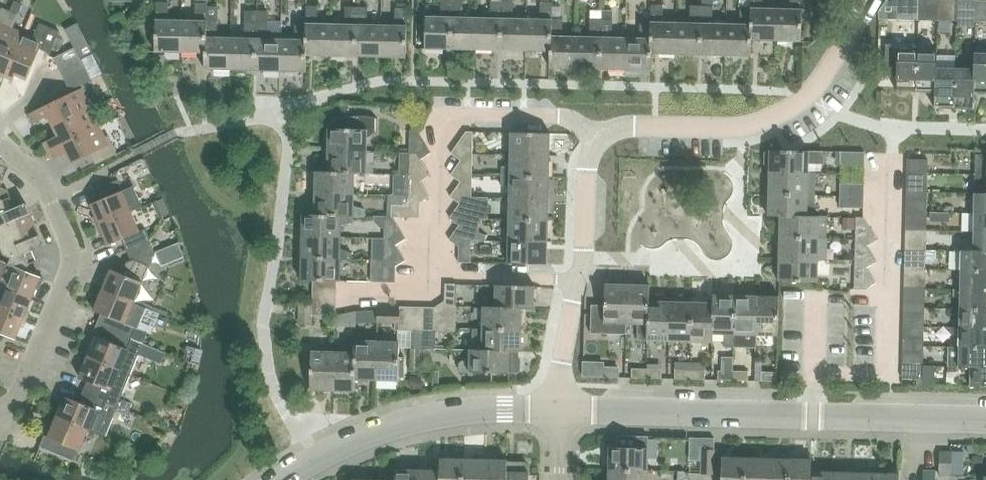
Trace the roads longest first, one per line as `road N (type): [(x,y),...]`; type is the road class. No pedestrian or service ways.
road 1 (residential): [(985,422),(560,409)]
road 2 (residential): [(599,138),(555,116),(438,113),(433,277)]
road 3 (residential): [(0,416),(12,421),(71,254),(57,203),(11,175)]
road 4 (residential): [(560,409),(404,422),(283,479)]
road 5 (residential): [(812,92),(773,120),(625,129),(599,138)]
road 6 (residential): [(599,138),(587,161),(584,256),(574,281)]
road 7 (residential): [(433,277),(574,281)]
road 8 (residential): [(574,281),(560,409)]

